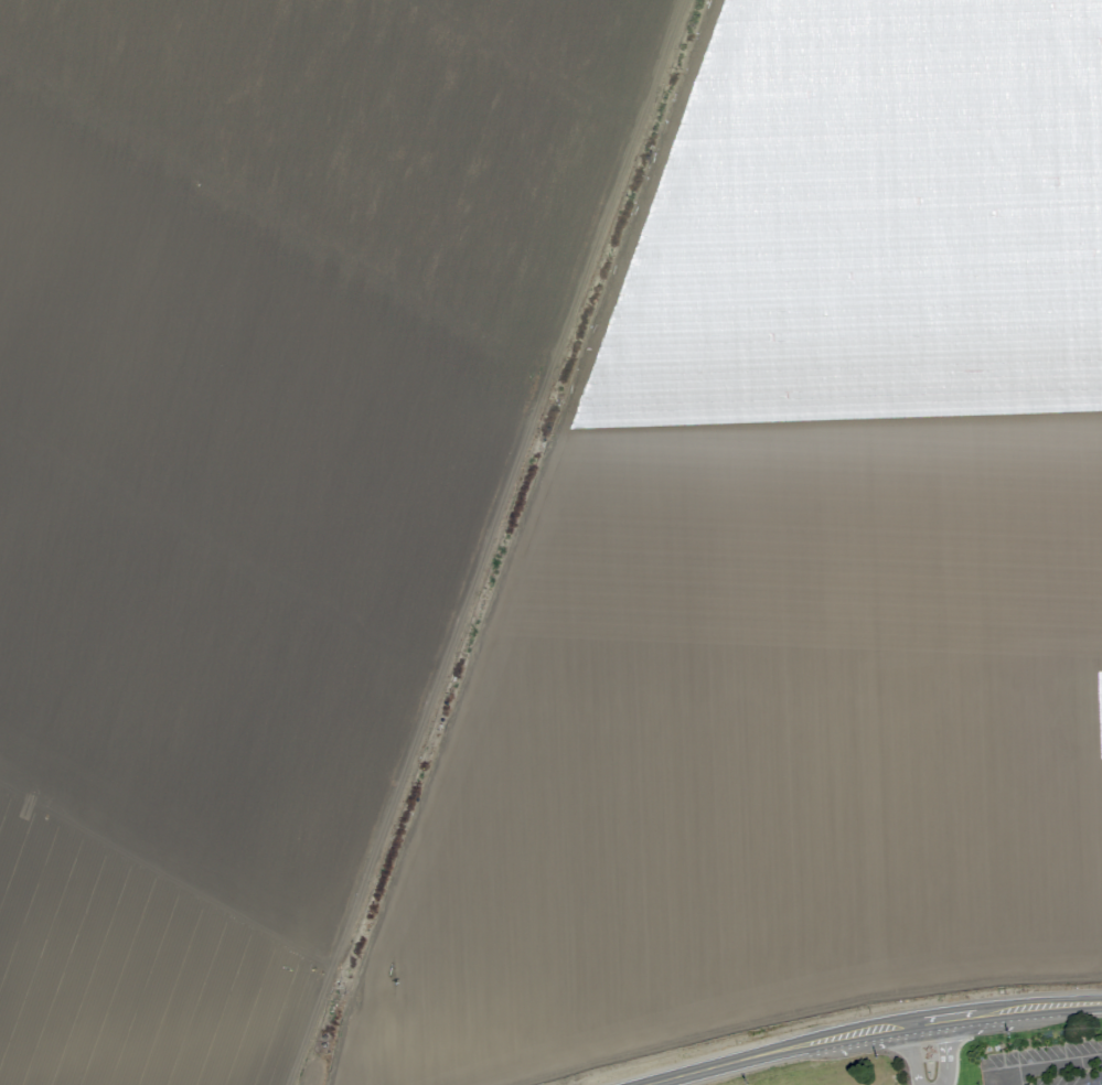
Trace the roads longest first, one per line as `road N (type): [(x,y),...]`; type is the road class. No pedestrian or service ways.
road 1 (tertiary): [(661,1084),(997,1006),(1101,998)]

